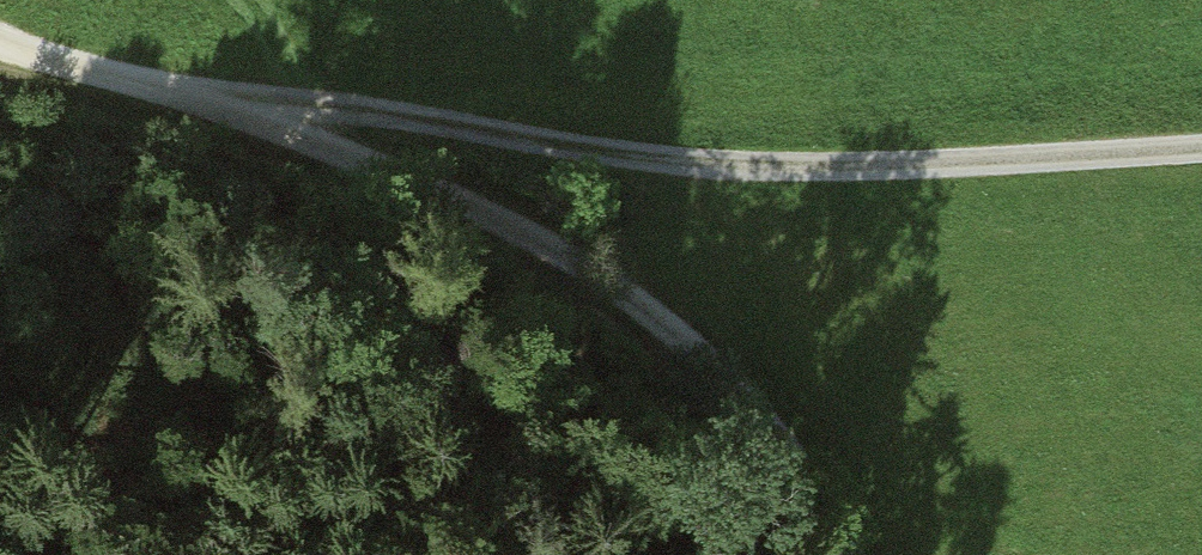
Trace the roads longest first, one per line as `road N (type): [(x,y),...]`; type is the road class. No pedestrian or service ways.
road 1 (track): [(140,77),(625,153),(907,175),(1201,153)]
road 2 (track): [(0,14),(529,250),(683,345),(826,480),(853,554)]

